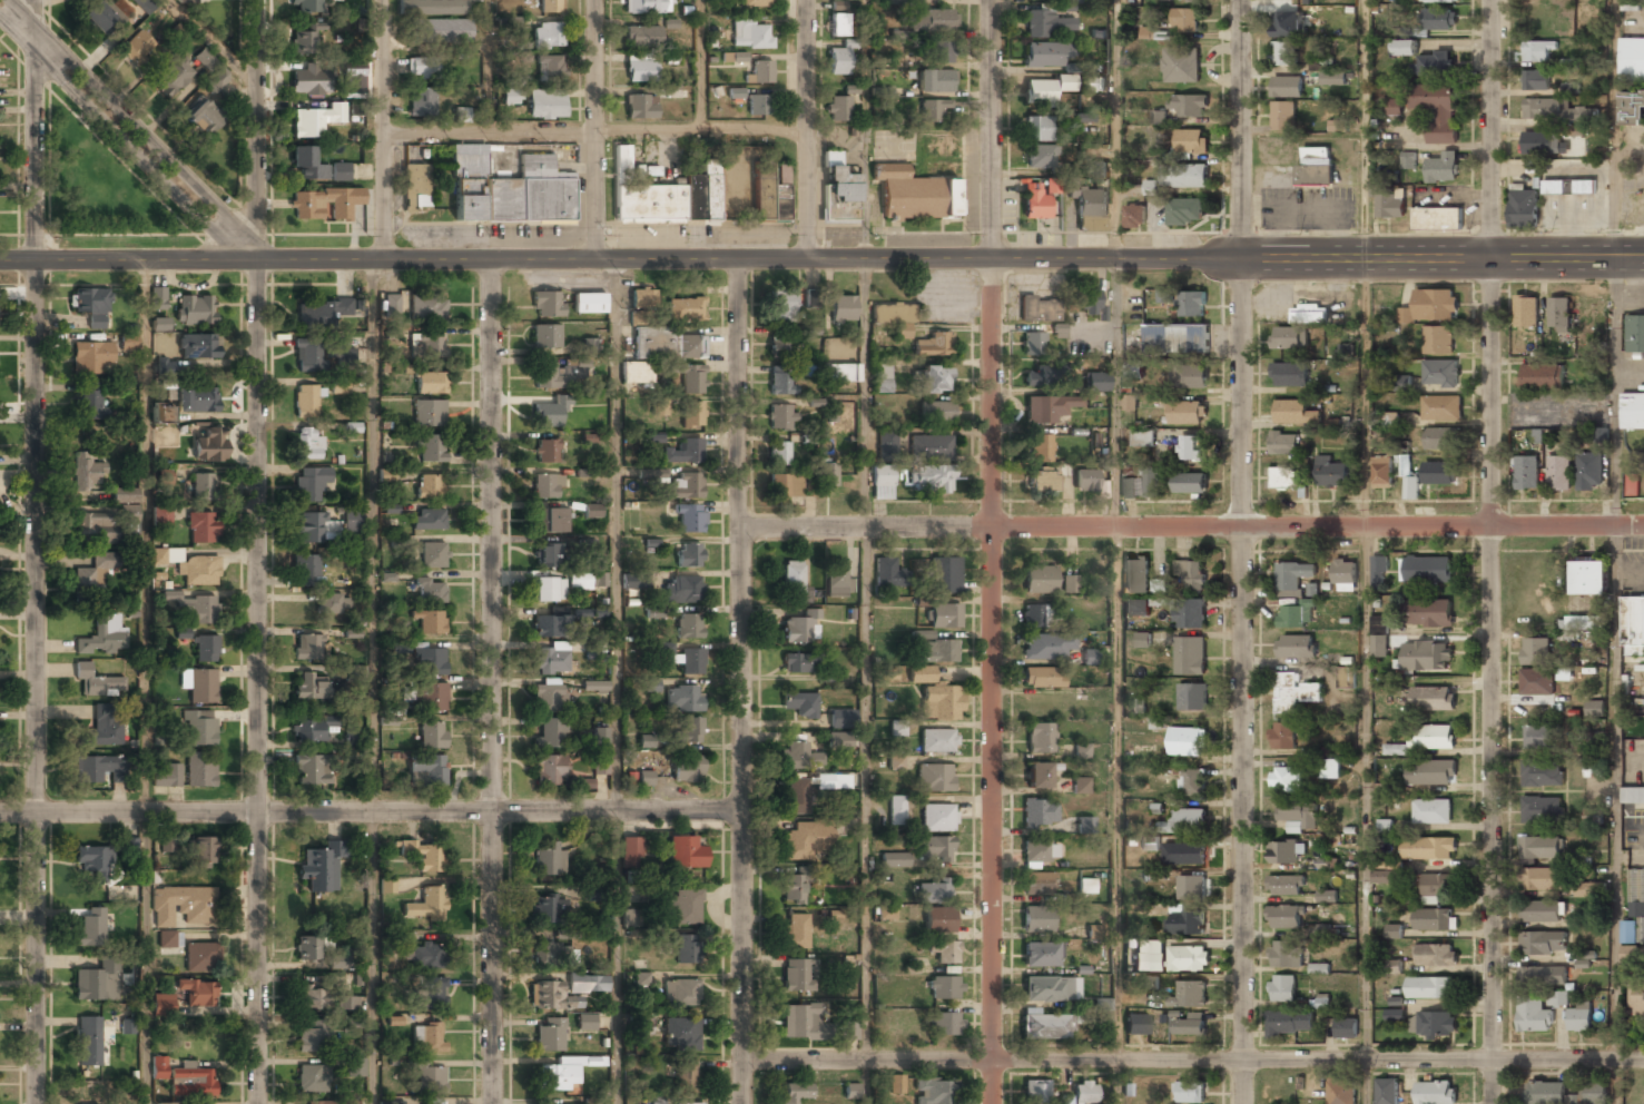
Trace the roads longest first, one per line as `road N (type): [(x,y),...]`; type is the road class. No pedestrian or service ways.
road 1 (tertiary): [(257,262),(1643,258)]
road 2 (residential): [(1240,0),(1249,1103)]
road 3 (residential): [(1491,0),(1493,1103)]
road 4 (residential): [(34,0),(36,1103)]
road 5 (residential): [(991,0),(991,1103)]
road 6 (residential): [(1643,527),(740,530)]
road 7 (residential): [(738,260),(741,1103)]
road 8 (residential): [(488,260),(489,1103)]
road 9 (residential): [(257,262),(254,1103)]
road 10 (residential): [(737,810),(0,812)]
road 11 (residential): [(1643,1059),(1119,1065)]
road 12 (residential): [(385,132),(807,129)]
road 13 (residential): [(1119,1065),(741,1059)]
road 14 (residential): [(0,18),(225,244),(257,262)]
road 15 (residential): [(258,249),(15,0)]
road 16 (residential): [(1365,259),(1367,526)]
road 17 (residential): [(257,0),(257,262)]
road 18 (residential): [(806,0),(807,260)]
road 19 (residential): [(595,0),(594,260)]
road 20 (residential): [(385,0),(385,260)]
road 21 (residential): [(864,0),(864,260)]
road 22 (residential): [(1114,0),(1115,259)]
road 23 (residential): [(1365,0),(1365,259)]
road 24 (tertiary): [(0,262),(257,262)]
road 25 (residential): [(487,0),(485,131)]
road 26 (residential): [(702,0),(700,130)]

